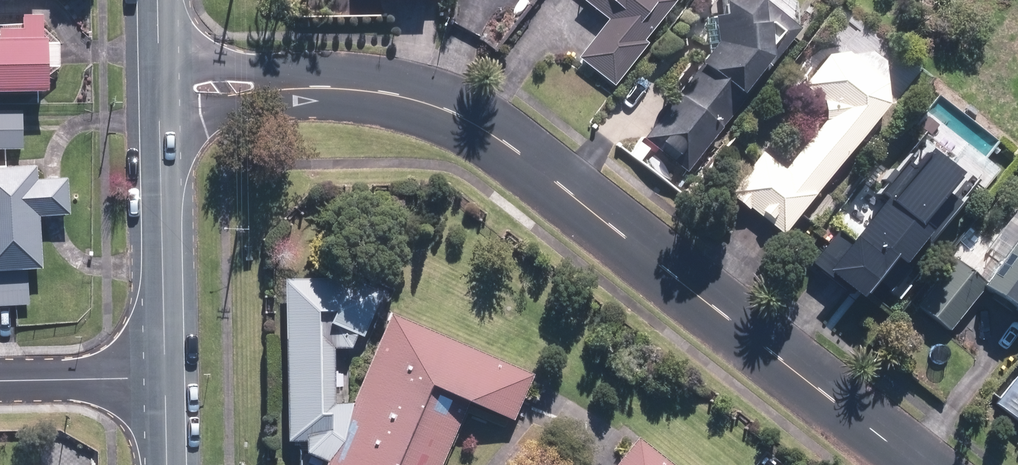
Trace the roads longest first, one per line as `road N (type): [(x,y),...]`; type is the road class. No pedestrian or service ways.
road 1 (residential): [(914,464),(474,124),(375,92),(159,99)]
road 2 (residential): [(159,99),(165,380)]
road 3 (residential): [(165,380),(0,382)]

